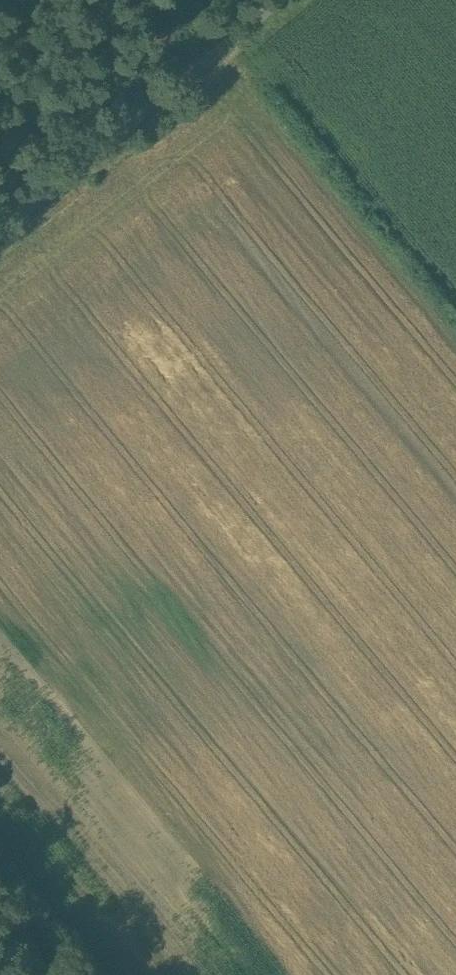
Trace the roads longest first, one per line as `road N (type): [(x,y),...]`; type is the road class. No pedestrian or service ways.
road 1 (unclassified): [(280,0),(0,233)]

